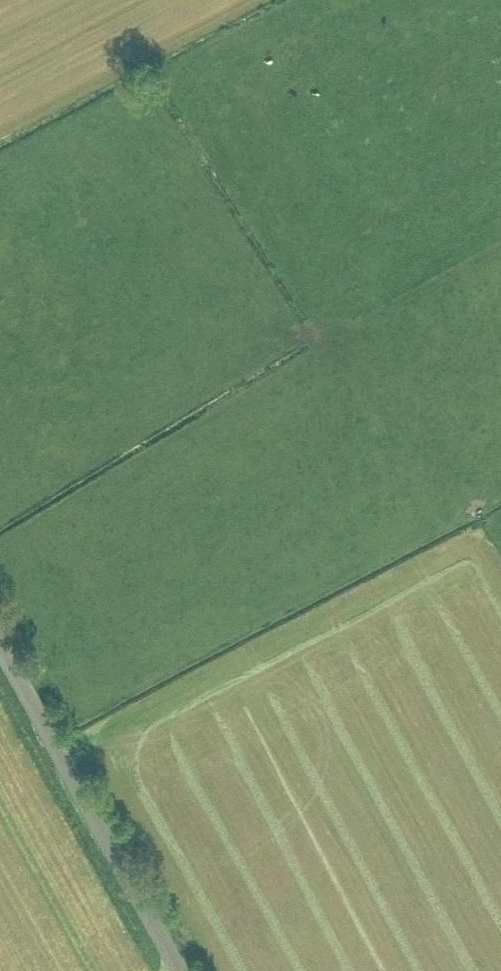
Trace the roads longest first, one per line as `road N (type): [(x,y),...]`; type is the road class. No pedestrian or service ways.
road 1 (unclassified): [(178,970),(0,655)]

